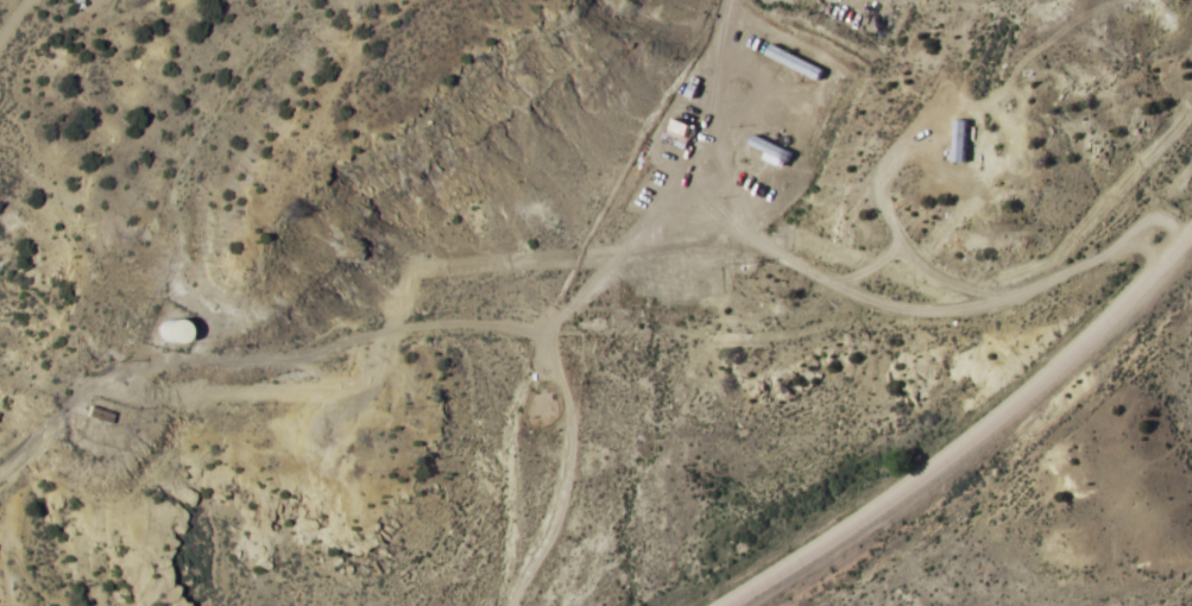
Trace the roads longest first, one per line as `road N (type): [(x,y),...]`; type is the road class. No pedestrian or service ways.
road 1 (residential): [(503,605),(566,480),(545,328),(846,290),(928,309),(1011,297),(1165,220),(1191,249)]
road 2 (residential): [(736,605),(980,440),(1191,248)]

